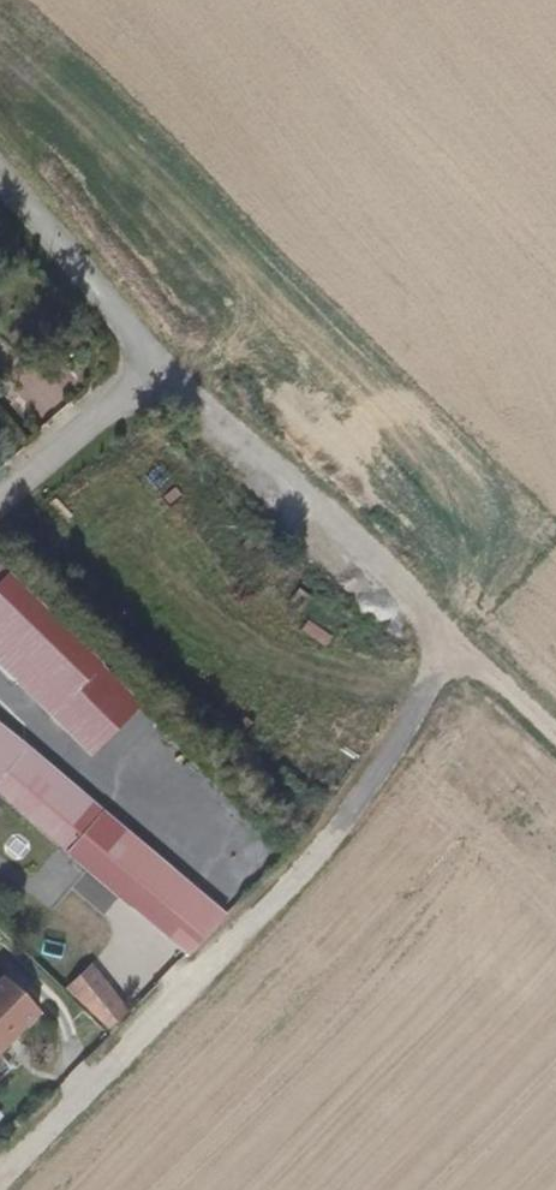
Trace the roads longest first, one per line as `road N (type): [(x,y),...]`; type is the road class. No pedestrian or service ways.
road 1 (track): [(473,655),(188,1002),(0,1172)]
road 2 (track): [(154,368),(555,734)]
road 3 (residential): [(0,167),(154,368)]
road 4 (residential): [(0,503),(154,368)]

